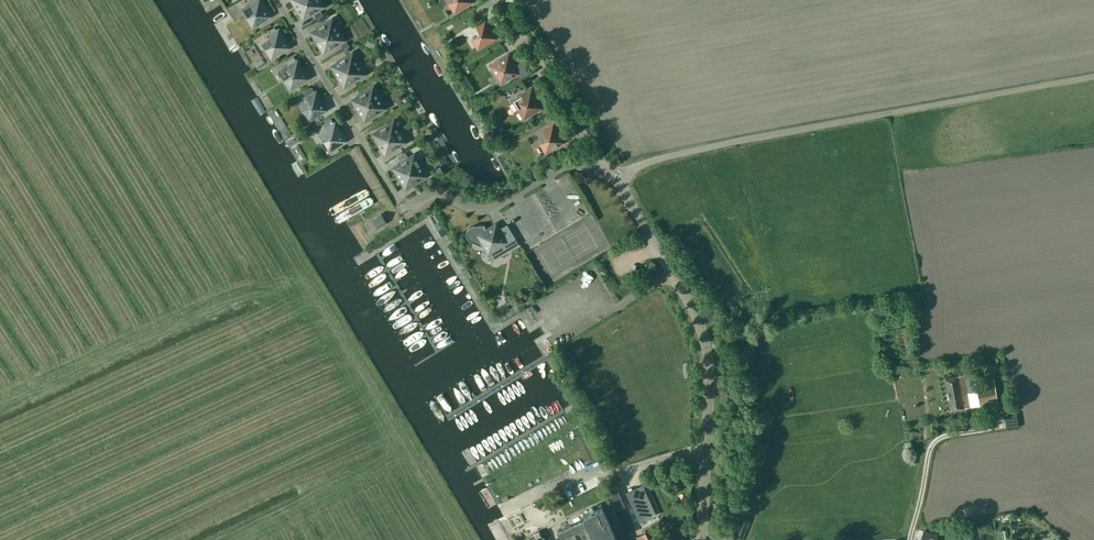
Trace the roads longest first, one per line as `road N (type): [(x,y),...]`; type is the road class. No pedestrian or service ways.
road 1 (unclassified): [(602,173),(563,167),(492,208),(434,192),(403,209),(276,0)]
road 2 (unclassified): [(701,539),(709,382),(704,338),(623,183)]
road 3 (unclassified): [(602,173),(605,163),(500,0)]

